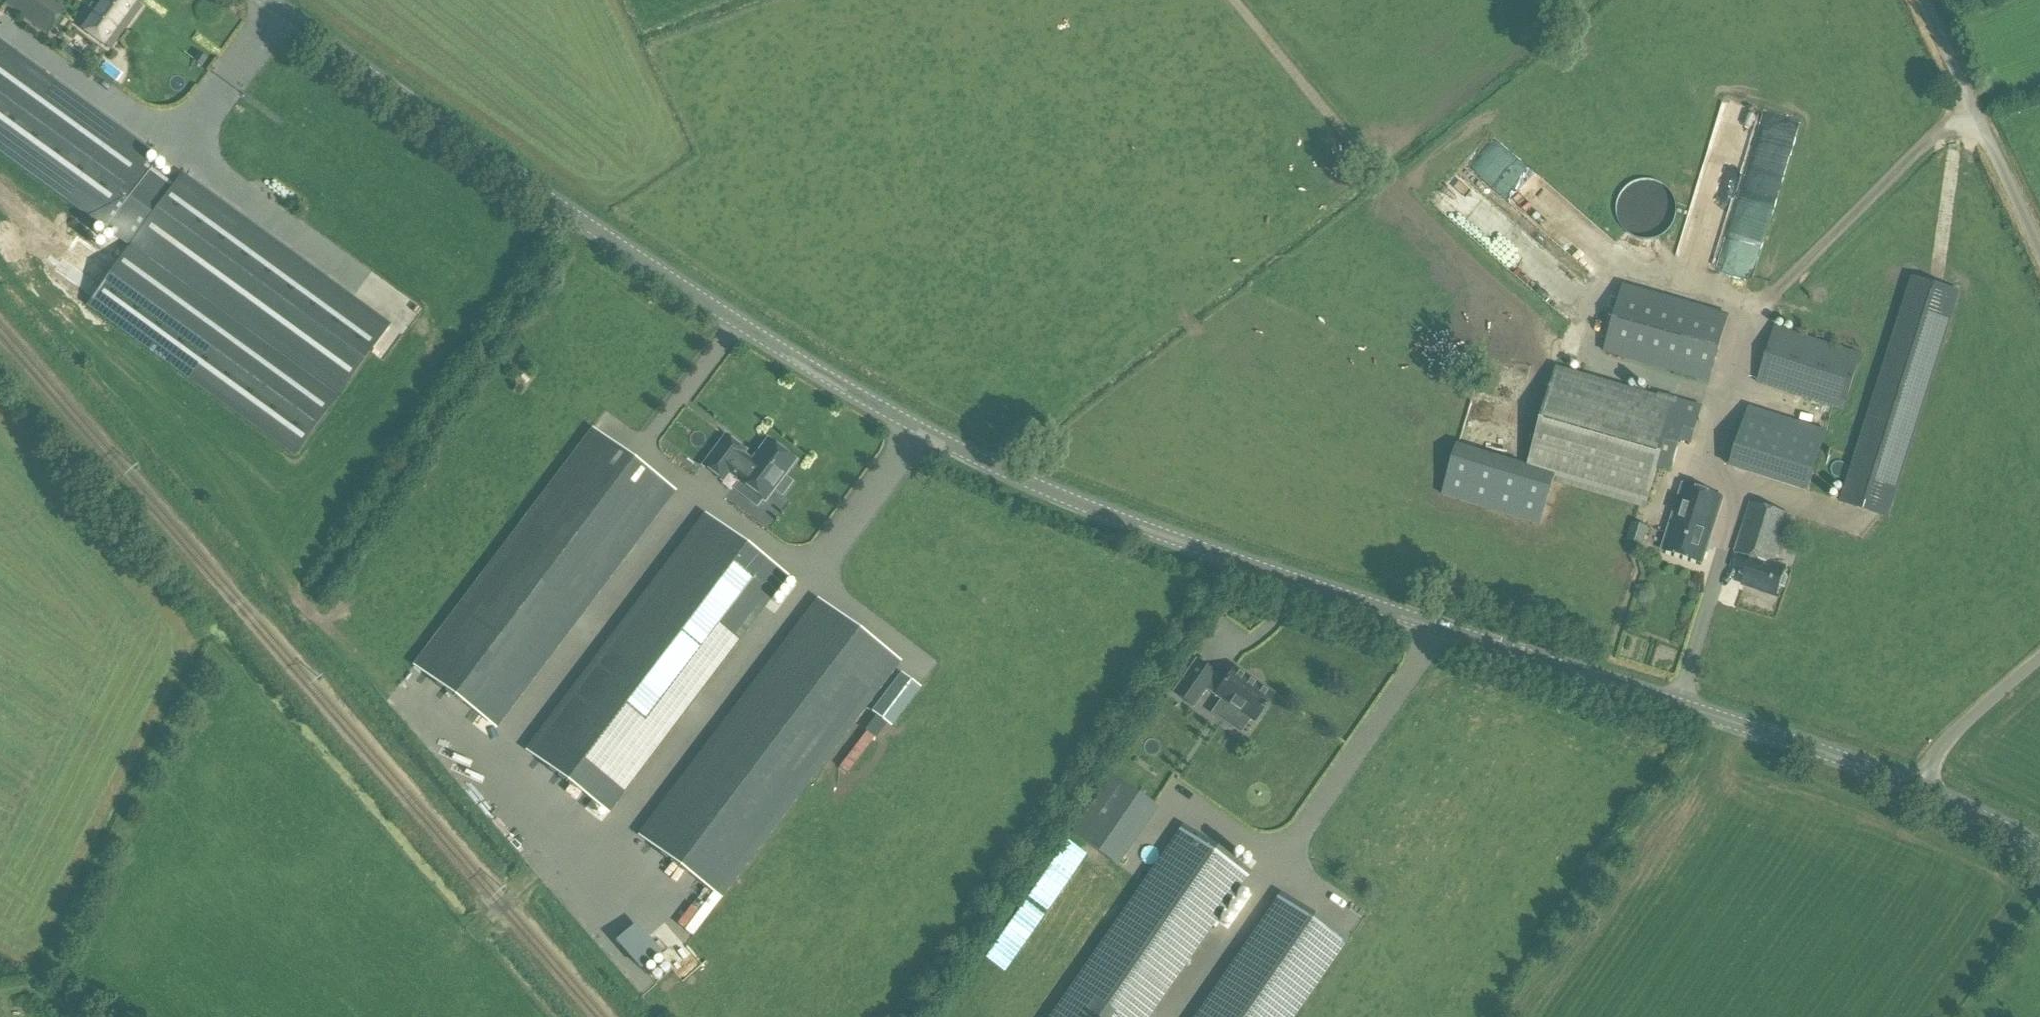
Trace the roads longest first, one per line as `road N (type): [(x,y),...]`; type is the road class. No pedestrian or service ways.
road 1 (unclassified): [(1912,786),(1054,495),(738,323),(268,0)]
road 2 (unclassified): [(2039,253),(1922,0)]
road 3 (unclassified): [(1912,786),(1959,730),(2039,658)]
road 4 (unclassified): [(2039,853),(1912,786)]

